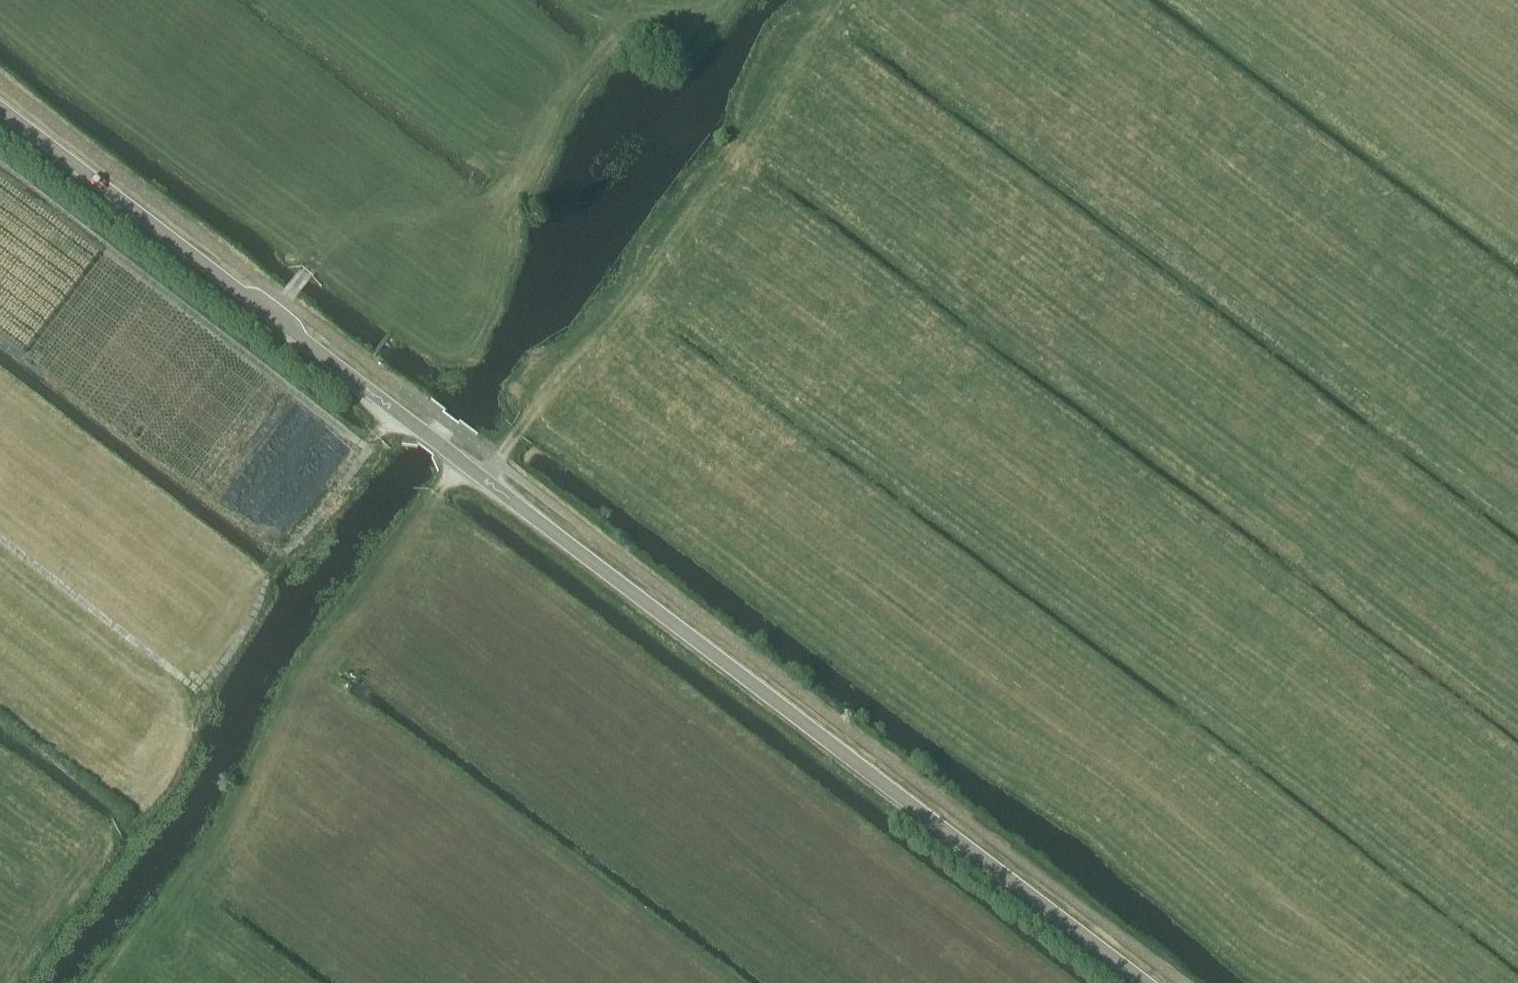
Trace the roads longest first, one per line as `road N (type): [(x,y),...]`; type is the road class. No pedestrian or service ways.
road 1 (tertiary): [(1149,982),(0,111)]
road 2 (track): [(0,540),(186,682),(206,673),(287,546),(362,454),(358,441),(0,169)]
road 3 (track): [(272,317),(341,228),(400,210),(489,203),(519,166),(552,99),(620,31),(697,0)]

